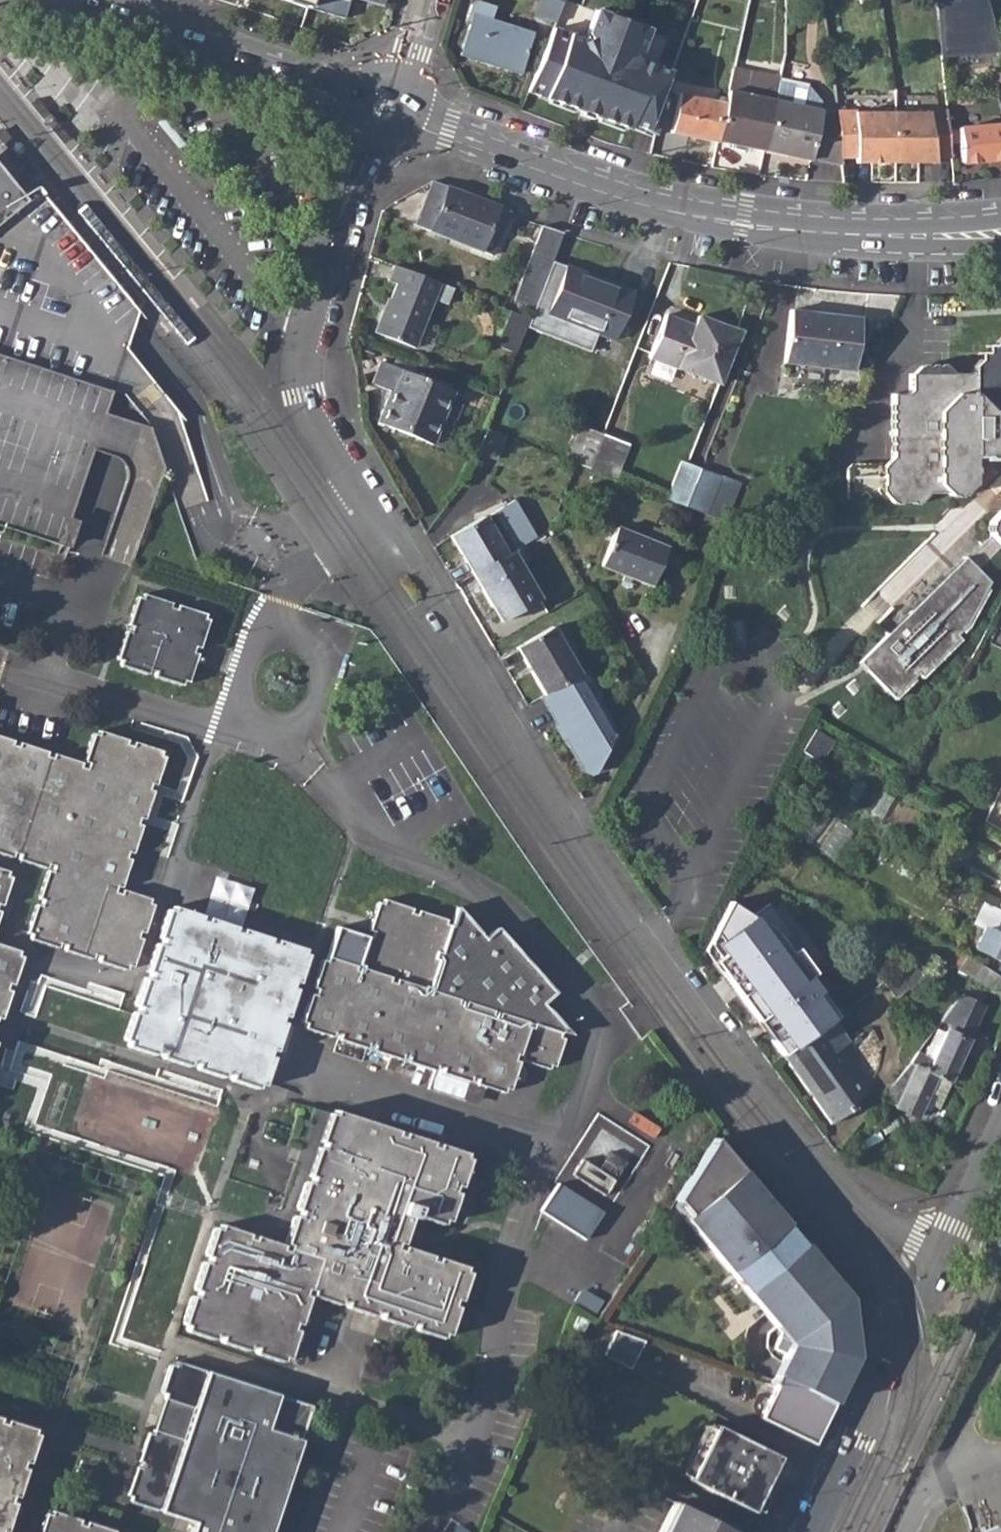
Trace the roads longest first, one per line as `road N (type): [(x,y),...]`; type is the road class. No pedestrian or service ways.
road 1 (residential): [(942,1258),(862,1209),(733,1059),(483,697),(303,406),(297,381),(307,329),(356,169),(387,108)]
road 2 (tertiary): [(387,108),(675,210),(744,225),(887,237)]
road 3 (tertiary): [(65,0),(387,108)]
road 4 (residential): [(812,1531),(942,1258)]
road 5 (residential): [(942,1258),(1000,1130)]

